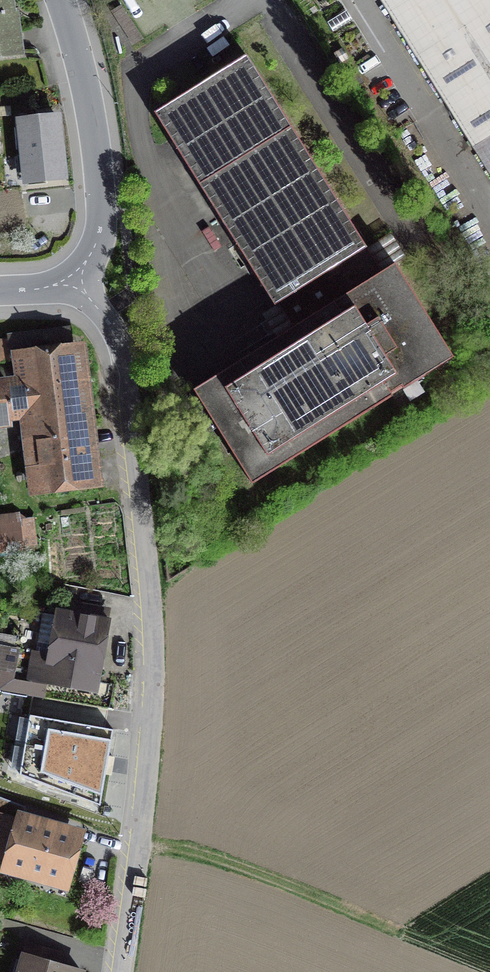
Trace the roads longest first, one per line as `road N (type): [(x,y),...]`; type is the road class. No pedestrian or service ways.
road 1 (residential): [(73,281),(114,328),(126,363),(156,651),(123,971)]
road 2 (residential): [(60,0),(88,110),(103,224),(98,249),(73,281)]
road 3 (track): [(140,852),(190,848),(404,933)]

